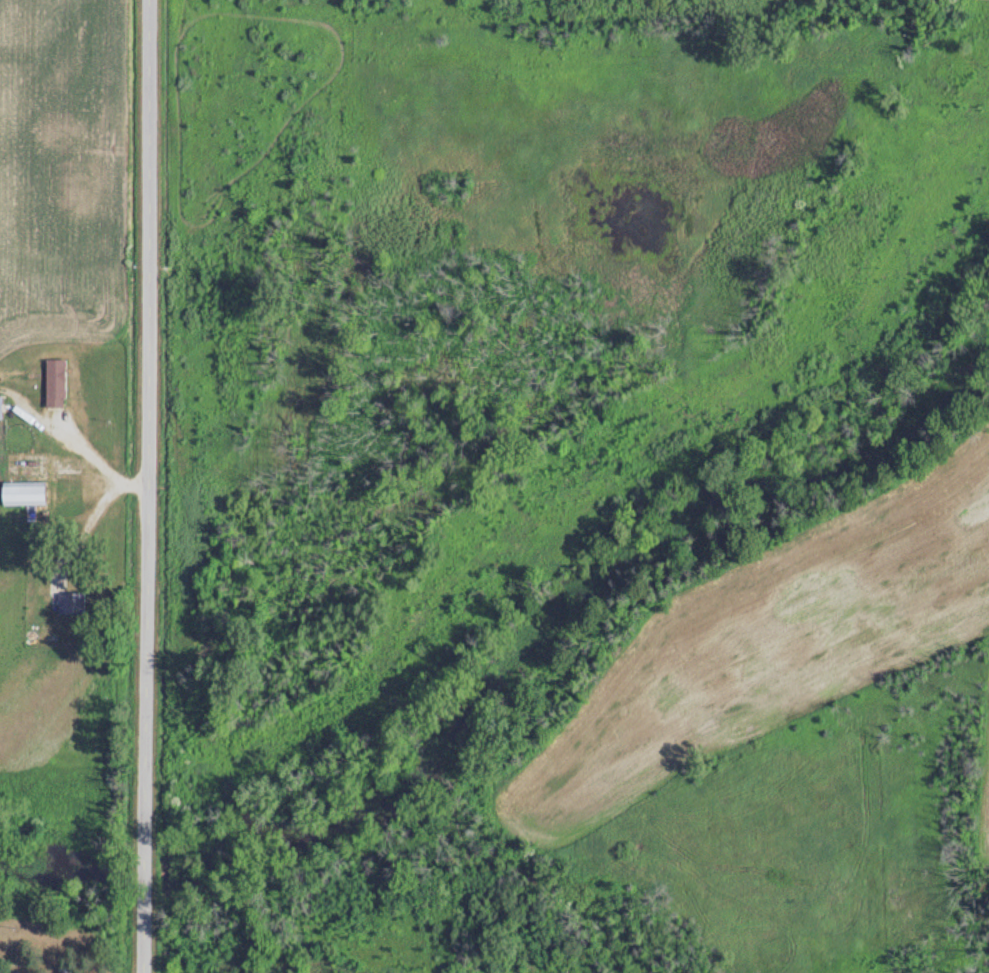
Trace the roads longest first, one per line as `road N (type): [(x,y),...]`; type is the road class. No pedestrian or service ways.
road 1 (residential): [(146,972),(153,0)]

